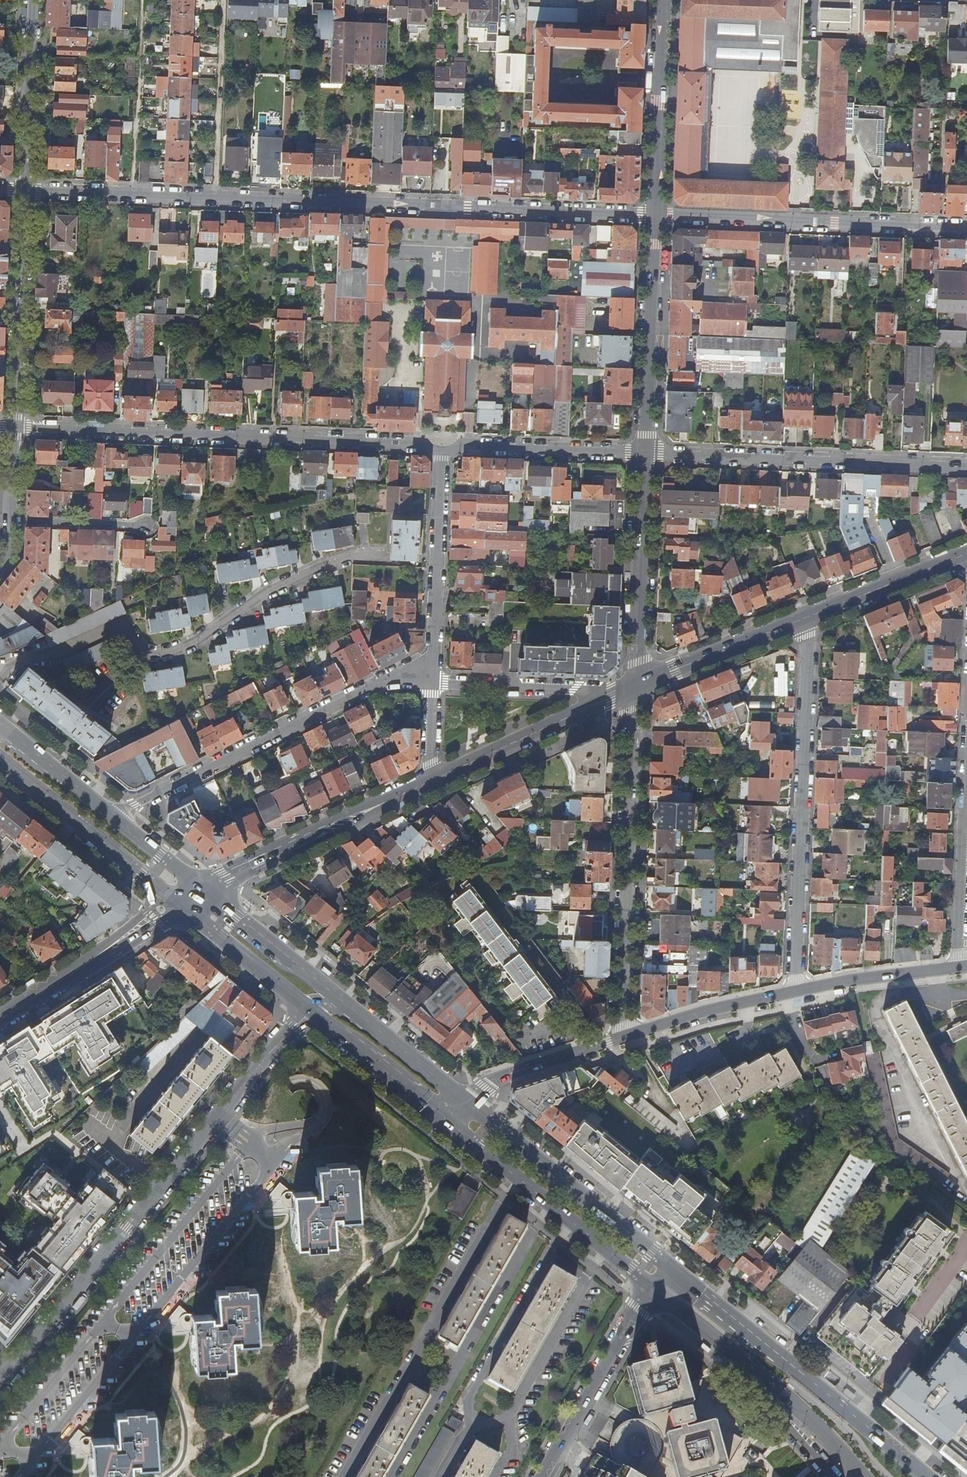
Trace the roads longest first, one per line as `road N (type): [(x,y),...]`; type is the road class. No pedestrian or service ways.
road 1 (residential): [(24,191),(655,215)]
road 2 (residential): [(0,1380),(294,1026)]
road 3 (residential): [(443,450),(17,428)]
road 4 (residential): [(796,992),(806,618)]
road 5 (residential): [(628,1037),(639,686)]
road 6 (residential): [(431,673),(396,675),(116,819)]
road 7 (primary): [(927,1476),(671,1267)]
road 8 (residential): [(966,465),(645,452)]
road 9 (residential): [(655,215),(966,228)]
road 10 (primary): [(453,1125),(655,1291)]
road 11 (primary): [(671,1267),(470,1104)]
road 12 (secondary): [(204,888),(436,779)]
road 13 (residential): [(655,215),(645,452)]
road 14 (residential): [(24,191),(17,428)]
road 15 (residential): [(645,452),(639,686)]
road 16 (primary): [(0,759),(174,907)]
road 17 (residential): [(443,450),(431,673)]
road 18 (secondary): [(436,779),(639,686)]
road 19 (residential): [(655,1291),(545,1476)]
road 20 (residential): [(663,0),(655,215)]
road 21 (residential): [(639,686),(454,683),(431,673)]
road 22 (secondary): [(174,907),(0,1020)]
road 23 (residential): [(645,452),(443,450)]
road 24 (primary): [(717,1340),(863,1476)]
road 25 (residential): [(34,0),(24,191)]
road 26 (primary): [(309,1010),(453,1125)]
road 27 (secondary): [(639,686),(806,618)]
road 28 (residential): [(717,1340),(830,1476)]
road 29 (residential): [(966,793),(960,968)]
road 30 (primary): [(339,999),(204,888)]
road 31 (residential): [(470,1104),(495,1080),(628,1037)]
road 32 (residential): [(628,1037),(796,992)]
road 33 (secondary): [(806,618),(966,552)]
road 34 (primary): [(174,907),(309,1010)]
road 35 (primary): [(470,1104),(339,999)]
road 36 (residential): [(796,992),(960,968)]
road 37 (primary): [(116,819),(6,730)]
road 38 (residential): [(13,520),(146,525)]

